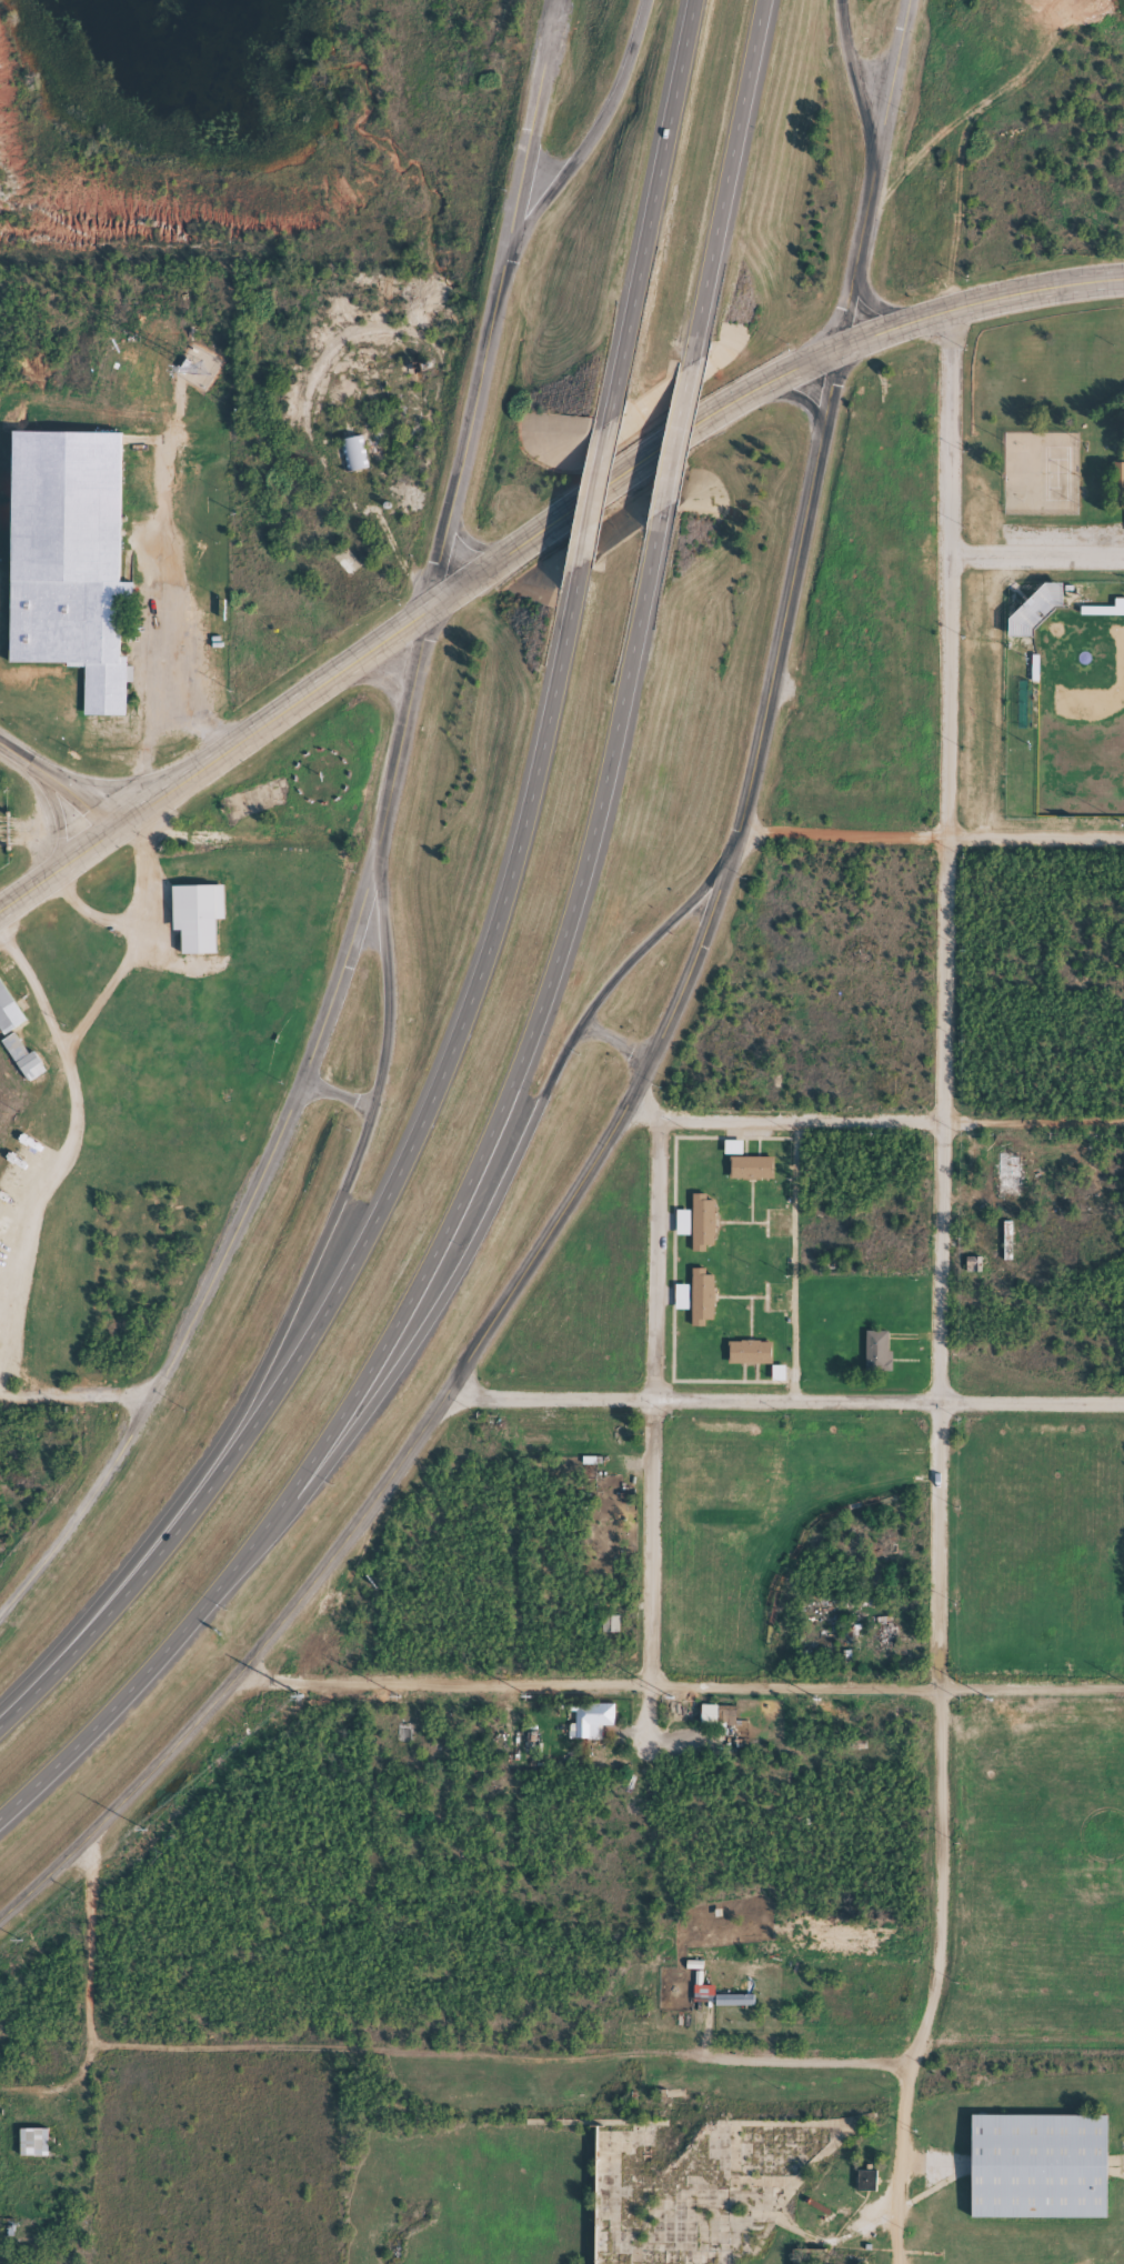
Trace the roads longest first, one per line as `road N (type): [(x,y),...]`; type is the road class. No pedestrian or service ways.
road 1 (trunk): [(0,1816),(145,1672),(228,1575),(374,1359),(441,1235),(544,988),(581,862),(653,510)]
road 2 (residential): [(897,2263),(900,2098),(940,1949),(949,838)]
road 3 (trunk): [(574,567),(516,848),(482,966),(380,1212),(262,1414),(182,1527),(0,1726)]
road 4 (tertiary): [(0,1919),(239,1675),(443,1398),(629,1105),(731,851)]
road 5 (trunk): [(228,1575),(361,1423),(425,1329),(550,1074),(598,996),(731,851)]
road 6 (residential): [(1123,1686),(239,1675)]
road 7 (residential): [(381,832),(301,1082),(152,1399),(0,1613)]
road 8 (trunk): [(381,832),(385,1029),(360,1146),(287,1322),(126,1595)]
road 9 (primary): [(428,609),(716,410),(947,307),(1123,277)]
road 10 (tertiary): [(731,851),(874,176)]
road 11 (residential): [(1123,1402),(443,1398)]
road 12 (residential): [(648,1743),(658,1122)]
road 13 (tertiary): [(495,295),(381,832)]
road 14 (residential): [(949,838),(947,307)]
road 15 (residential): [(1123,1124),(658,1122),(629,1105)]
road 16 (trunk): [(686,0),(604,417)]
road 17 (tertiary): [(111,832),(428,609)]
road 18 (trunk): [(682,364),(753,0)]
road 19 (trunk): [(647,0),(604,111),(523,227),(495,295)]
road 20 (residential): [(558,0),(495,295)]
road 21 (residential): [(949,838),(737,831)]
road 22 (trunk): [(874,176),(840,0)]
road 23 (residential): [(874,176),(907,0)]
road 24 (residential): [(1123,560),(949,559)]
road 25 (residential): [(1123,839),(949,838)]
road 26 (trunk): [(604,417),(574,567)]
road 27 (residential): [(152,1399),(0,1396)]
road 28 (trunk): [(653,510),(682,364)]
road 29 (tertiary): [(0,747),(68,791),(111,832)]
road 30 (tertiary): [(0,909),(111,832)]
road 31 (tertiary): [(177,785),(113,791),(46,777)]

